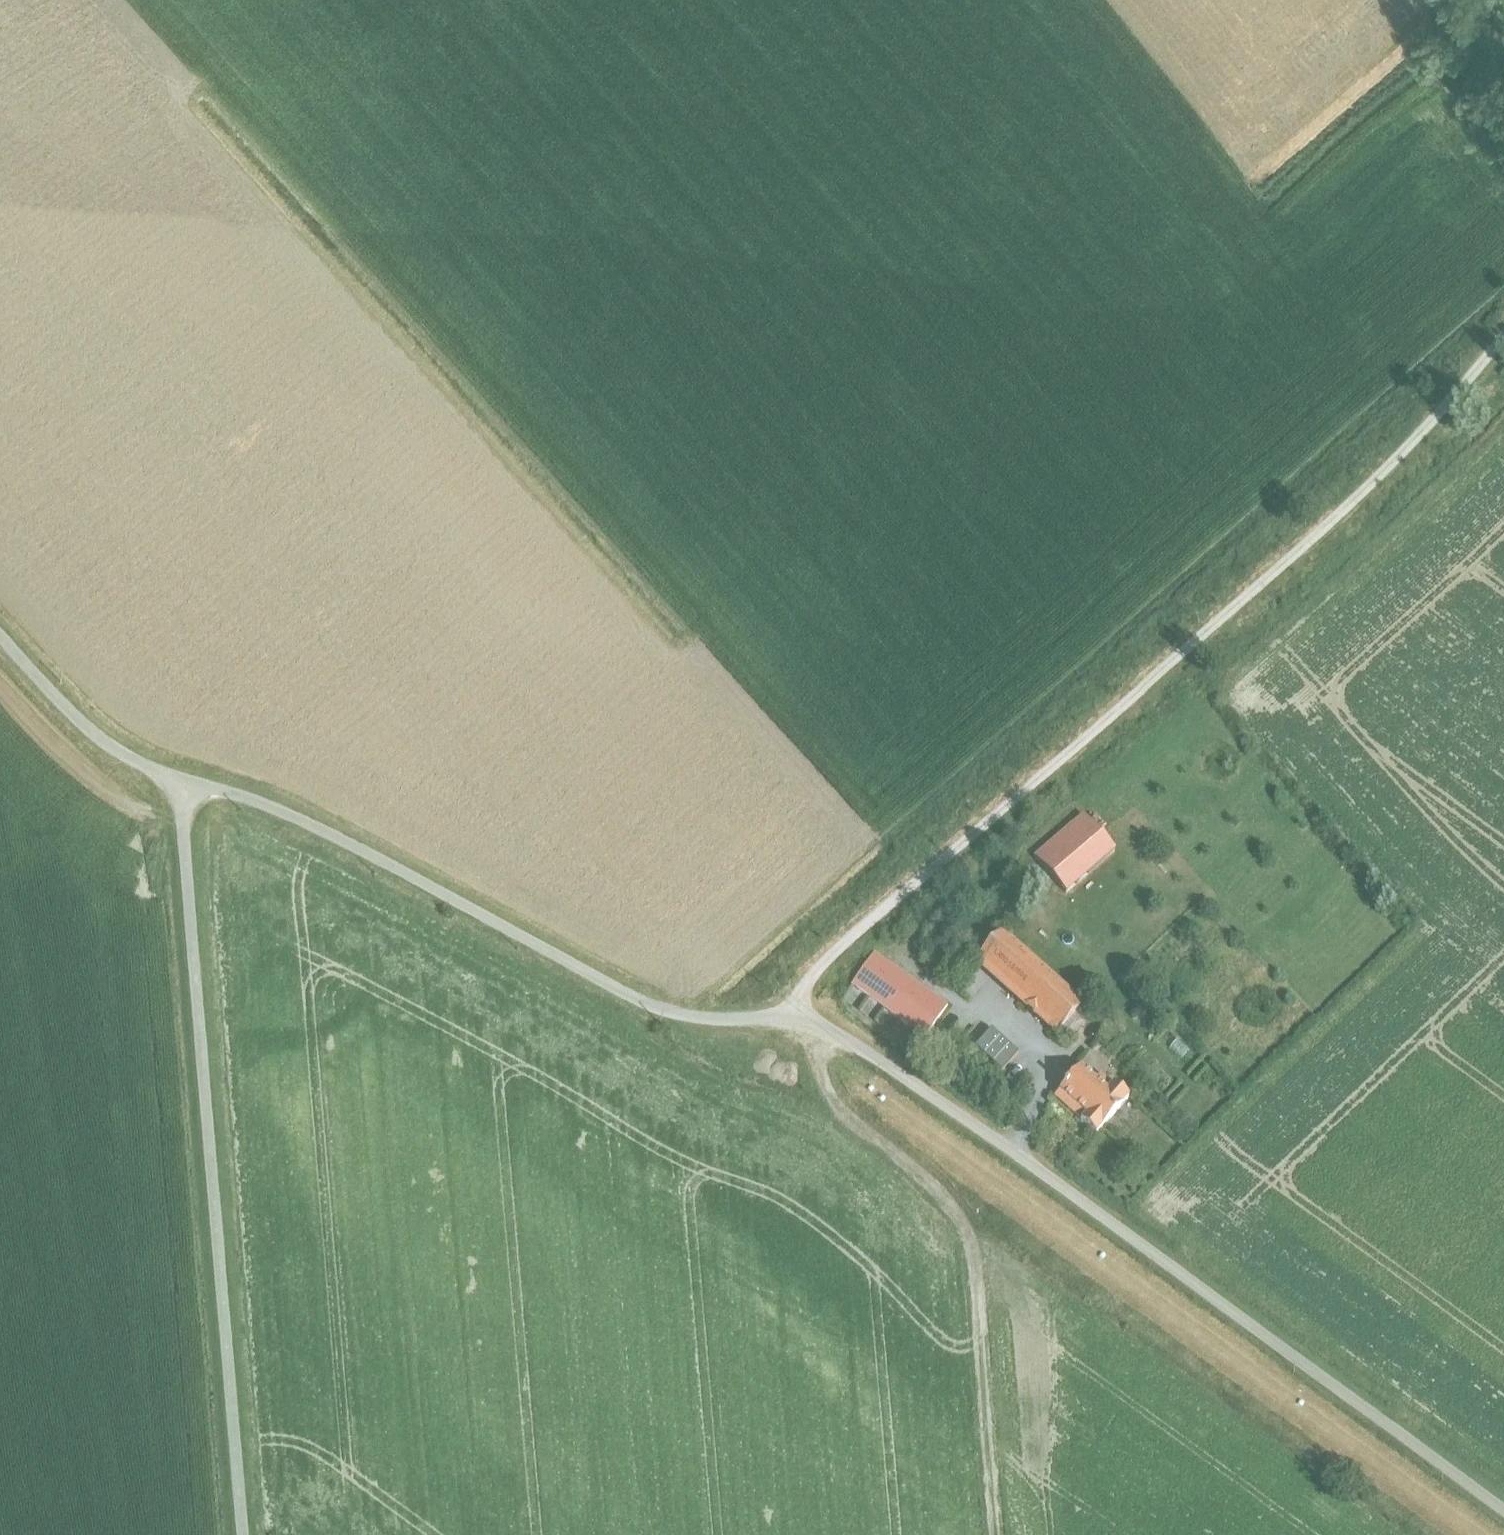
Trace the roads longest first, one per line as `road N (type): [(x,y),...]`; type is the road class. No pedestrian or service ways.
road 1 (unclassified): [(180,789),(227,798),(328,839),(670,1017),(792,1022),(864,1048),(1503,1507)]
road 2 (unclassified): [(180,789),(242,1534)]
road 3 (unclassified): [(0,642),(100,745),(180,789)]

